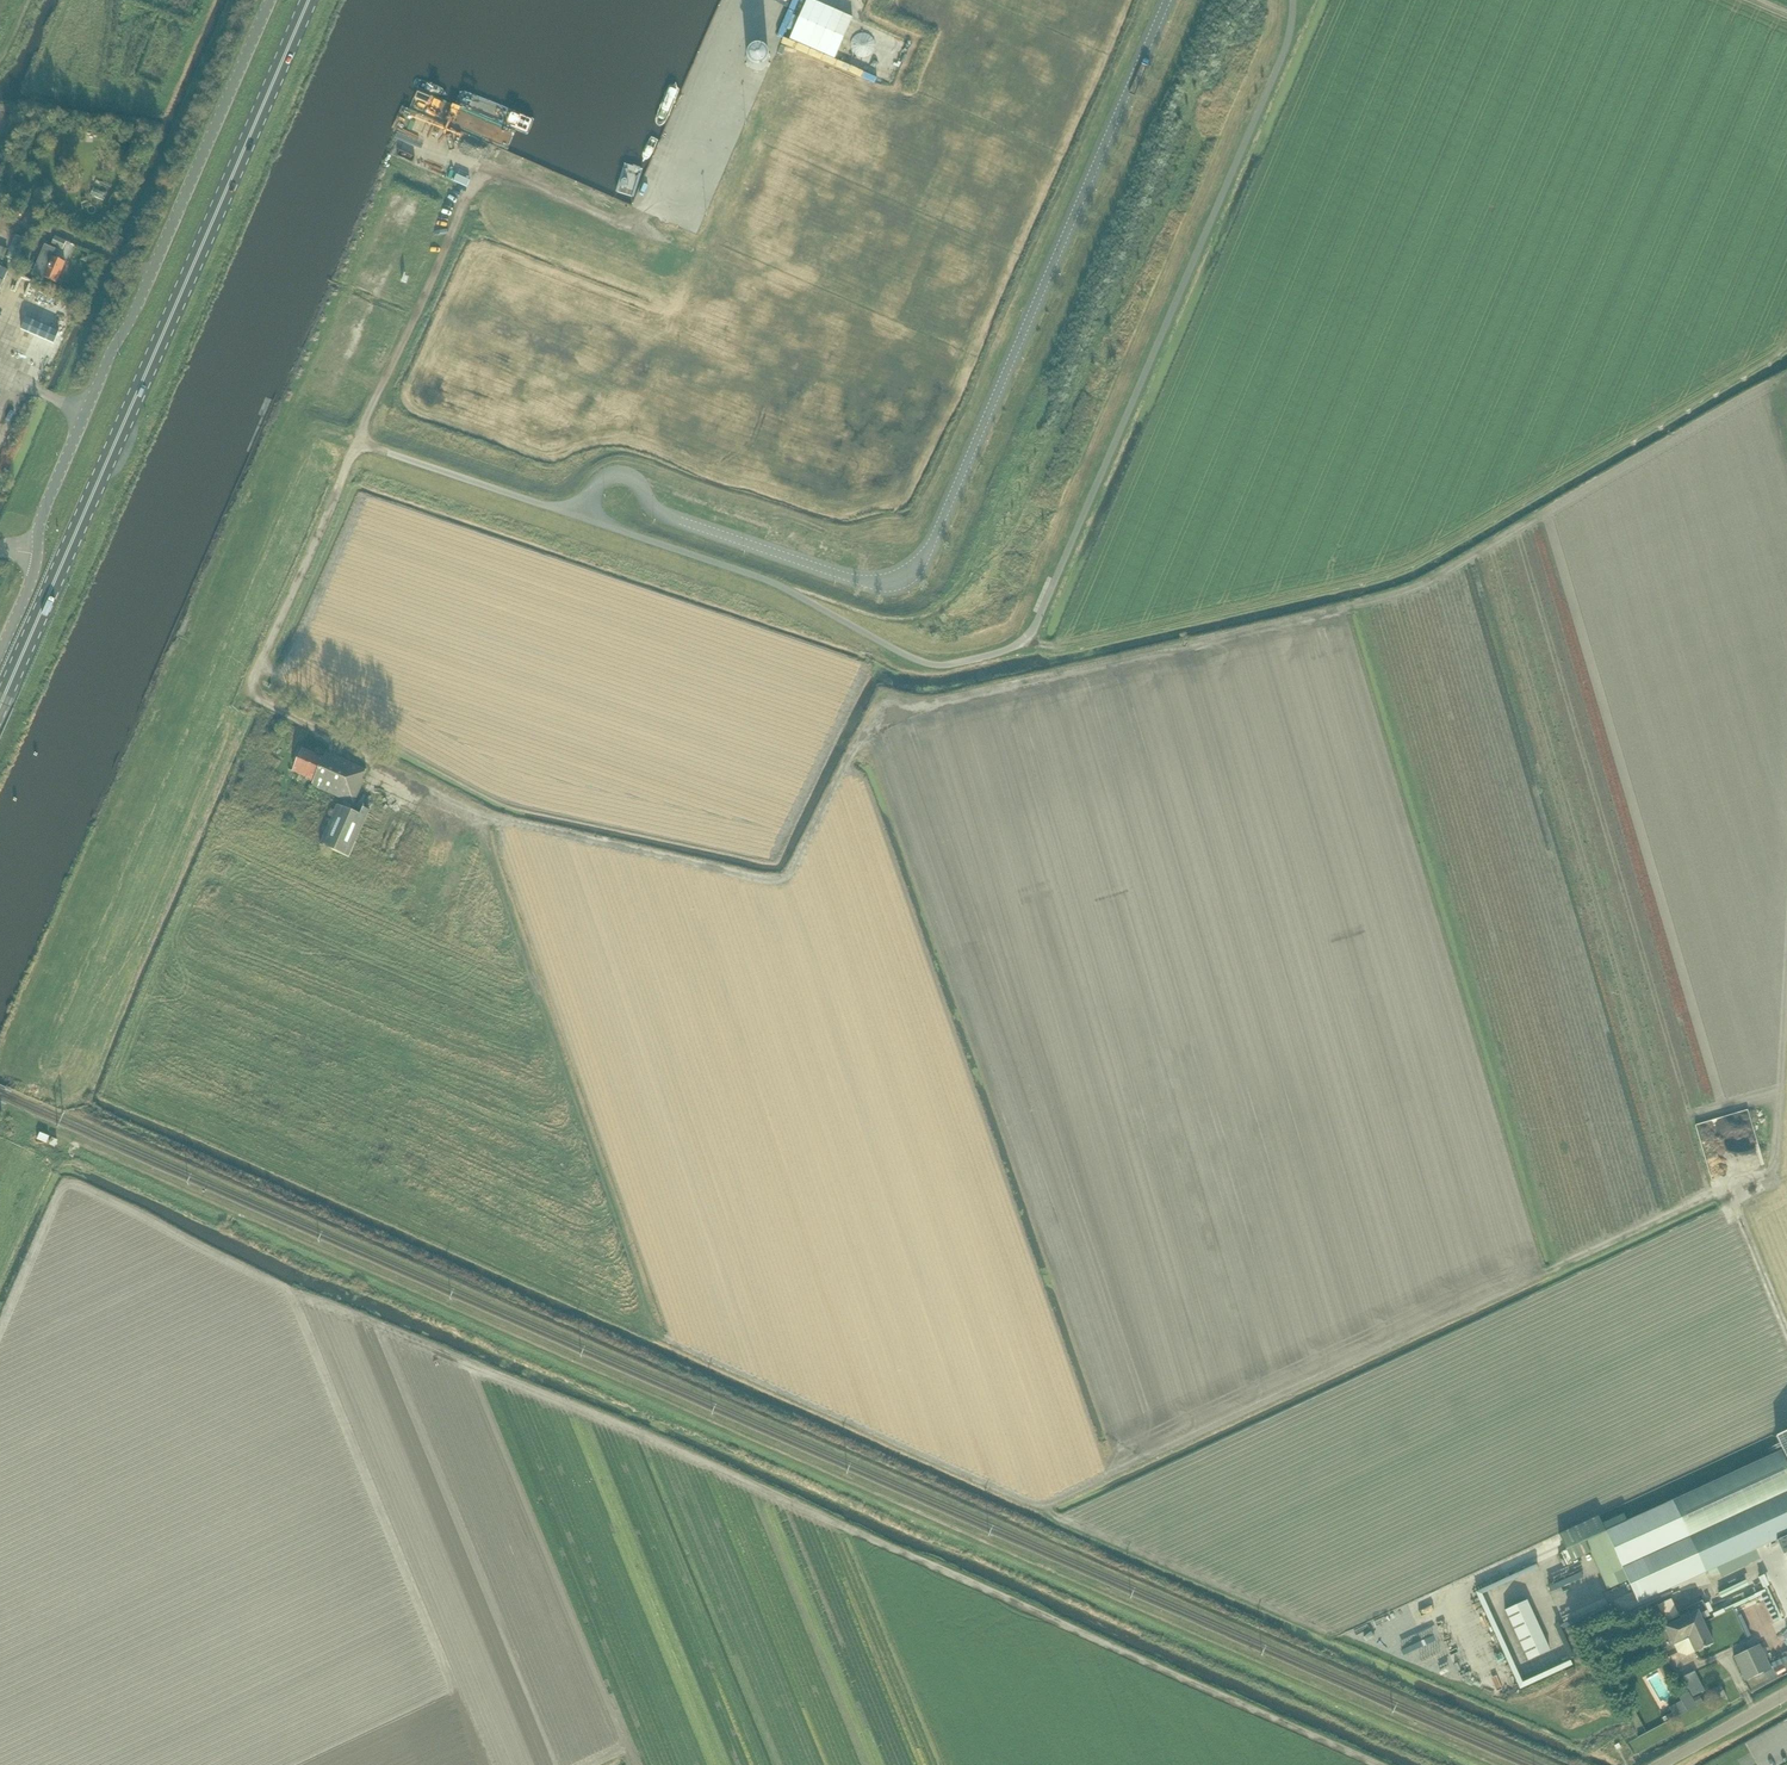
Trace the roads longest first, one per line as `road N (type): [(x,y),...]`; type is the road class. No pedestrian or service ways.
road 1 (track): [(50,1130),(1499,1764)]
road 2 (unclassified): [(1168,0),(926,557),(906,576),(853,579),(675,519),(631,477),(602,482),(581,517),(358,442)]
road 3 (primary): [(0,709),(310,0)]
road 4 (unclassified): [(0,655),(37,563),(46,505),(272,0)]
road 5 (track): [(677,202),(625,224),(504,173),(479,177),(358,442)]
road 6 (unclassified): [(1659,1764),(1786,1694)]

